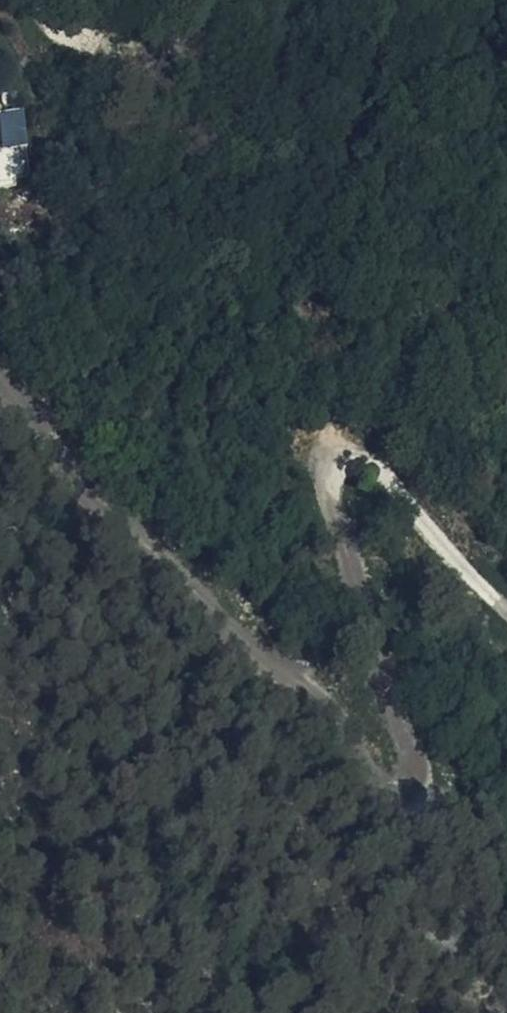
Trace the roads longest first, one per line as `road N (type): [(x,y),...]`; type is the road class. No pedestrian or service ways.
road 1 (track): [(506,608),(386,469),(352,456),(334,486),(418,758),(416,784),(397,792),(376,782),(324,701),(76,484),(0,373)]

